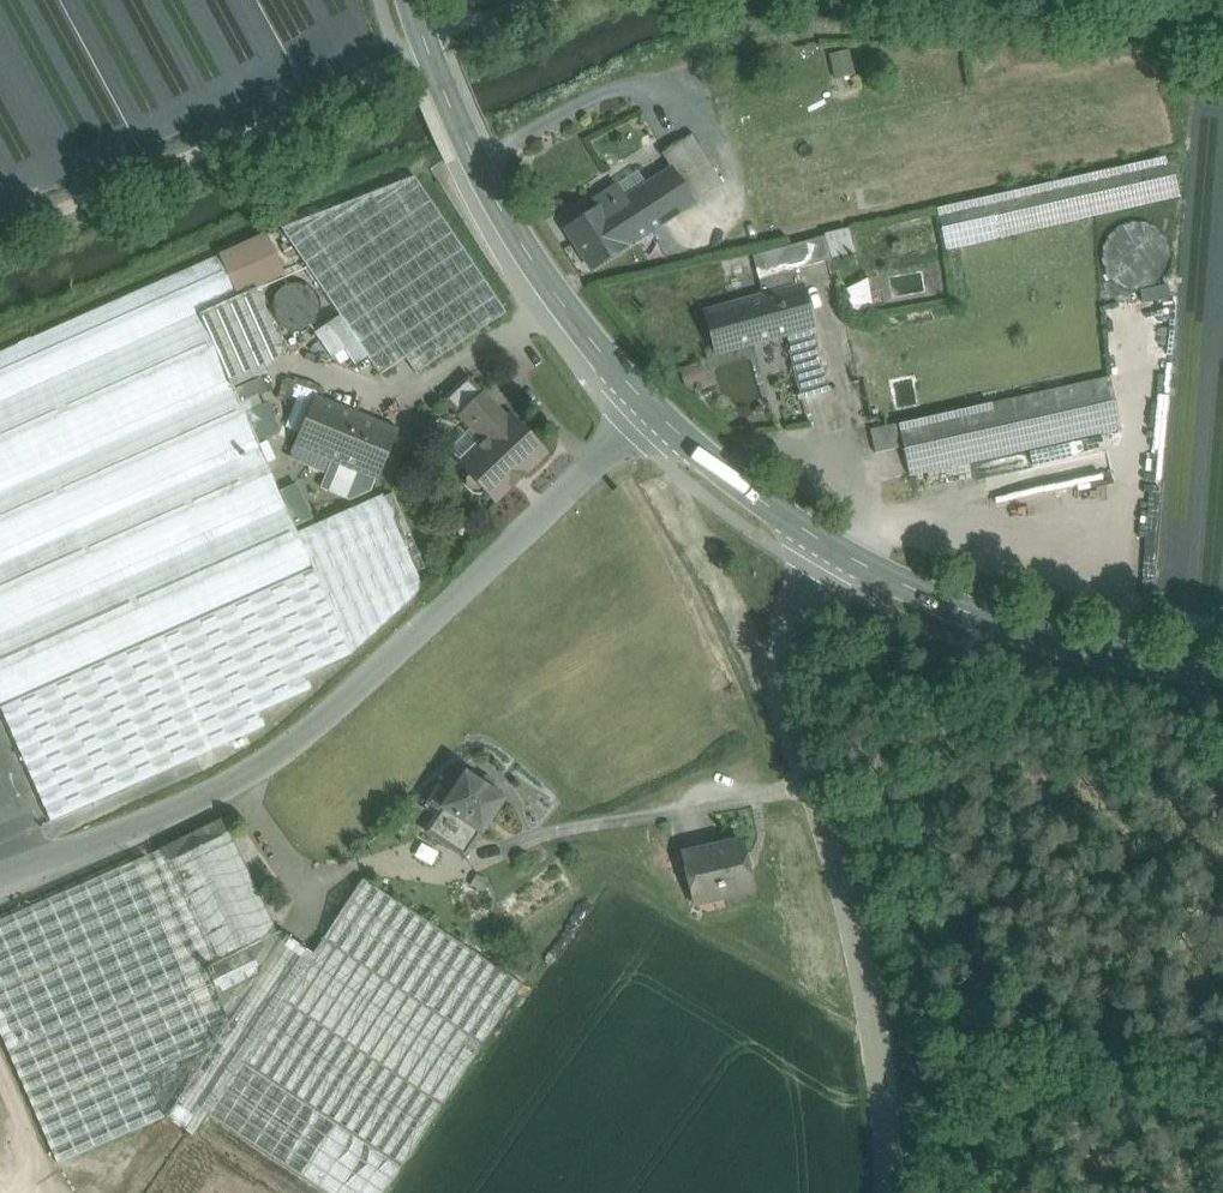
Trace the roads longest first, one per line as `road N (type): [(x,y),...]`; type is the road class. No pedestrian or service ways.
road 1 (unclassified): [(656,416),(325,728),(252,781),(0,878)]
road 2 (unclassified): [(820,543),(782,623),(780,670),(851,904),(872,1008),(886,1192)]
road 3 (secondary): [(656,416),(557,300),(514,234),(454,113),(416,0)]
road 4 (track): [(0,233),(405,59)]
road 5 (secondary): [(1222,667),(1155,662),(1036,632),(933,599),(820,543)]
road 6 (secondary): [(820,543),(656,416)]
road 7 (track): [(543,0),(426,42)]

